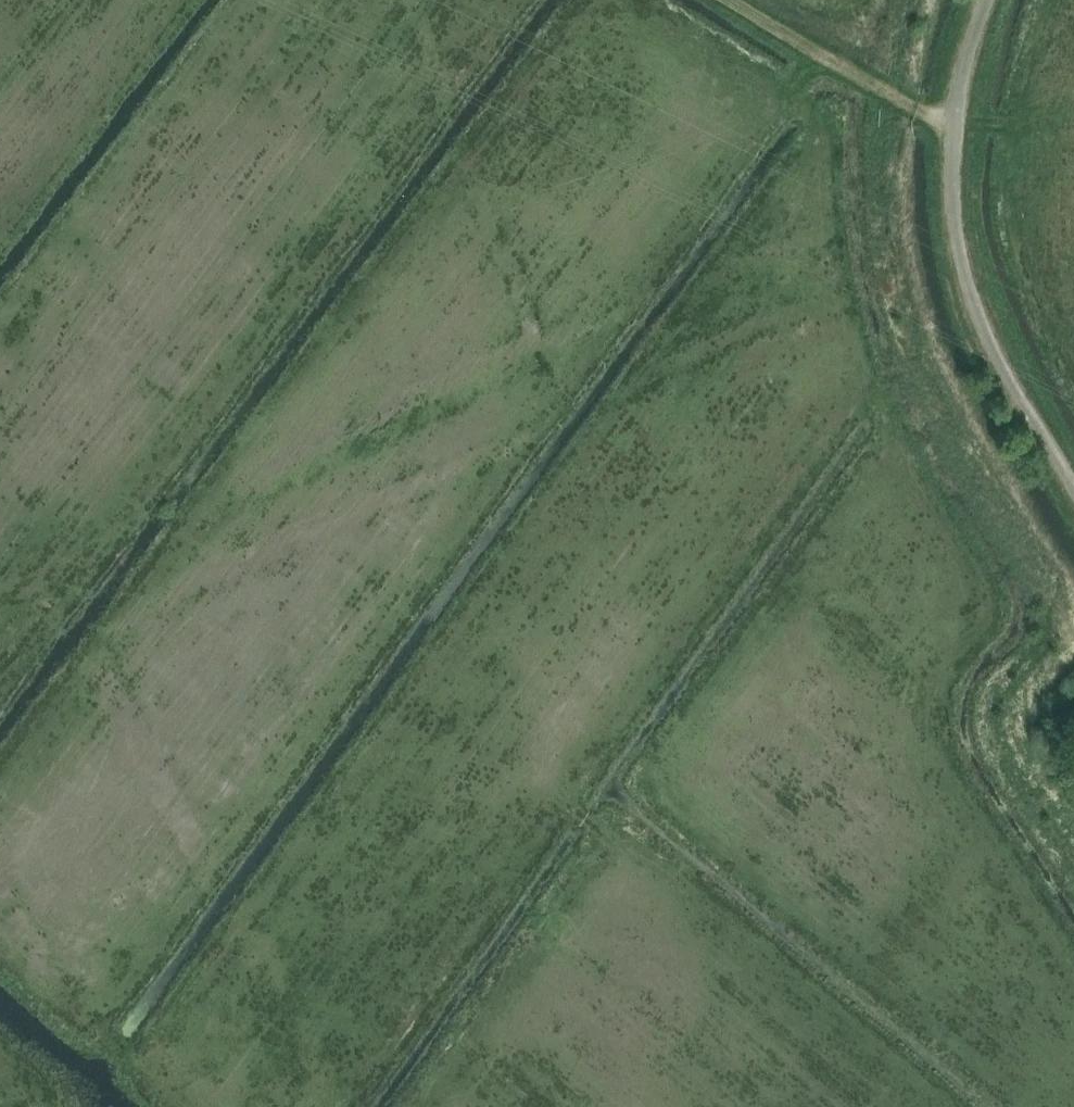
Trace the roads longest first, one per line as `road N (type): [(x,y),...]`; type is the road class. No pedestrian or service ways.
road 1 (unclassified): [(1073,482),(991,345),(968,289),(952,127),(987,0)]
road 2 (track): [(952,127),(729,0)]

